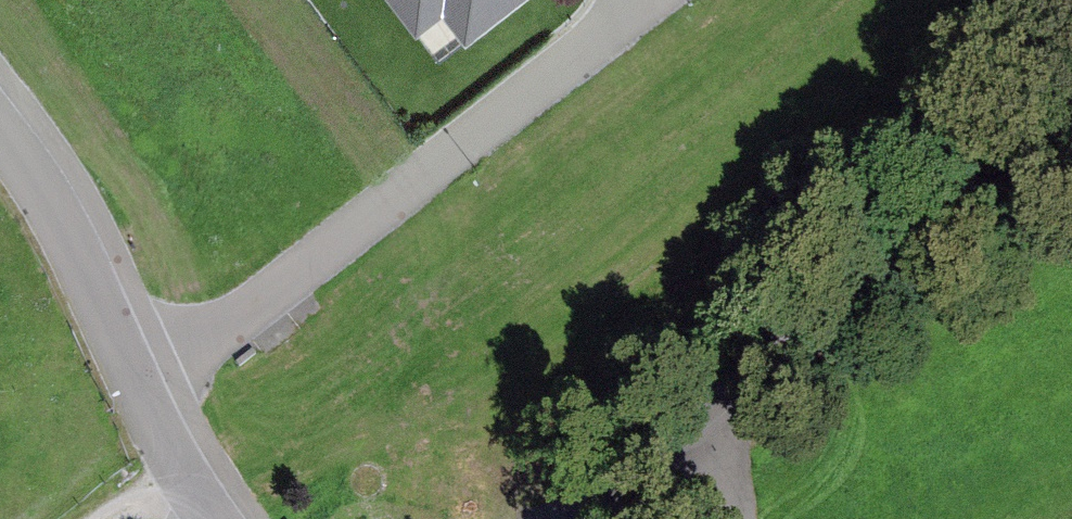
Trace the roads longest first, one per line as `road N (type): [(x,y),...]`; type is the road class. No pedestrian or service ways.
road 1 (residential): [(133,386),(658,0)]
road 2 (residential): [(575,518),(764,357),(1071,124)]
road 3 (residential): [(0,129),(42,193),(133,386)]
road 4 (residential): [(133,386),(215,518)]

